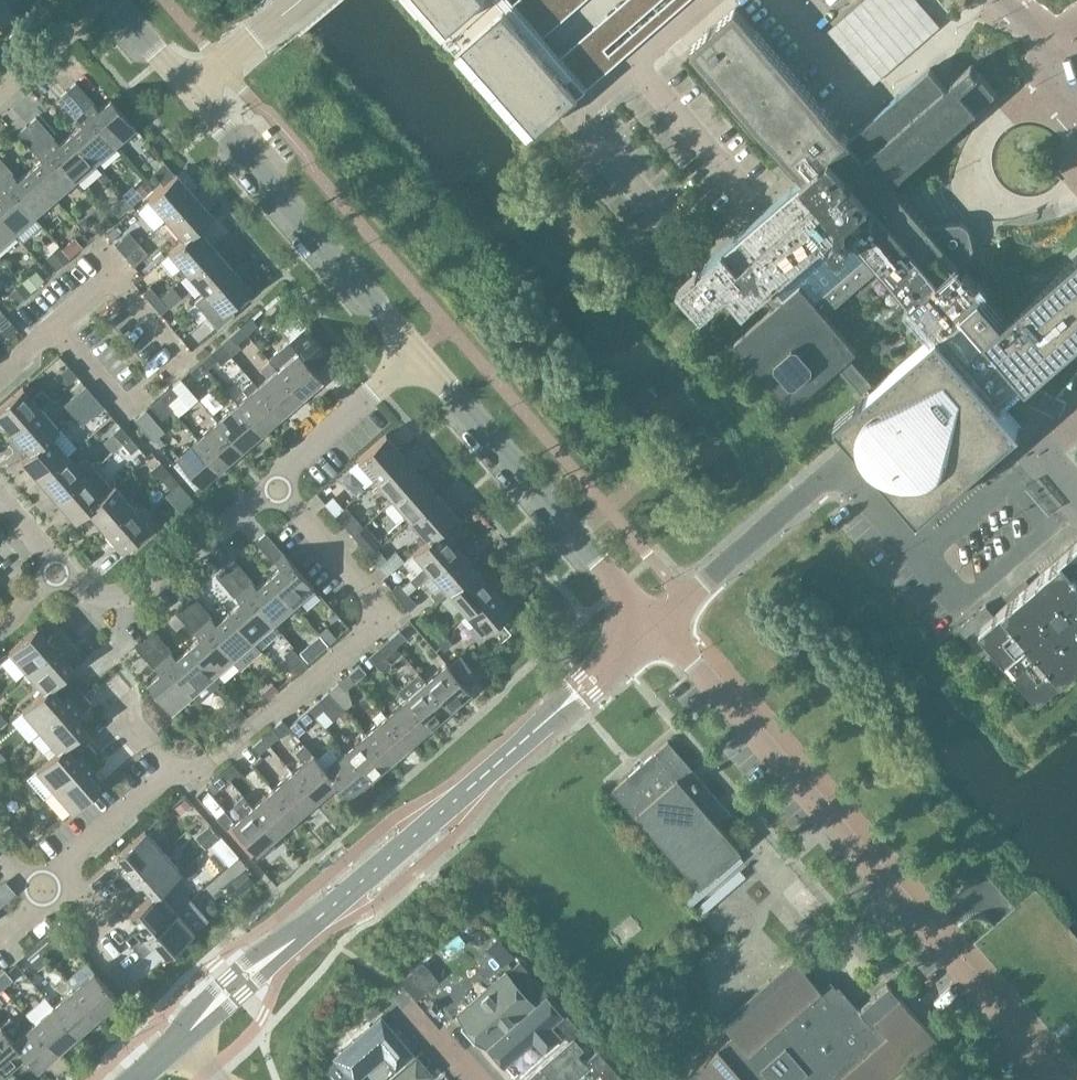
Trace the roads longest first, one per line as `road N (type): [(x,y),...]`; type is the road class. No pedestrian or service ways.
road 1 (tertiary): [(184,1036),(655,625)]
road 2 (residential): [(1056,1079),(655,625)]
road 3 (residential): [(194,783),(384,614),(272,484)]
road 4 (tertiary): [(415,355),(655,625)]
road 5 (tertiary): [(191,95),(415,355)]
road 6 (residential): [(111,624),(272,484)]
road 7 (residential): [(111,624),(126,707),(194,783)]
road 8 (residential): [(62,880),(166,787),(194,783)]
road 9 (residential): [(298,461),(415,355)]
road 10 (residential): [(296,0),(191,95)]
road 11 (tertiary): [(109,0),(191,95)]

